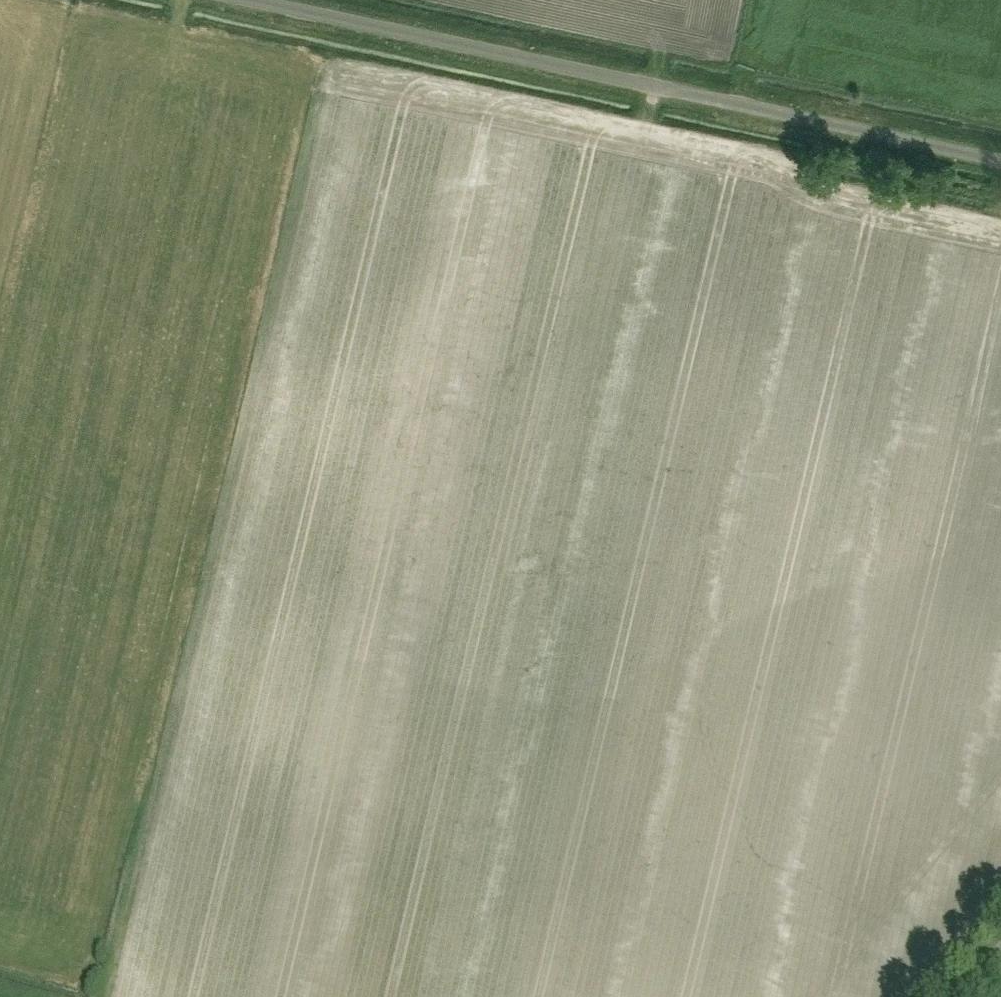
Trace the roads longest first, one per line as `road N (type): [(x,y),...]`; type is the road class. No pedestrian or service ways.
road 1 (unclassified): [(1000,159),(264,0)]

